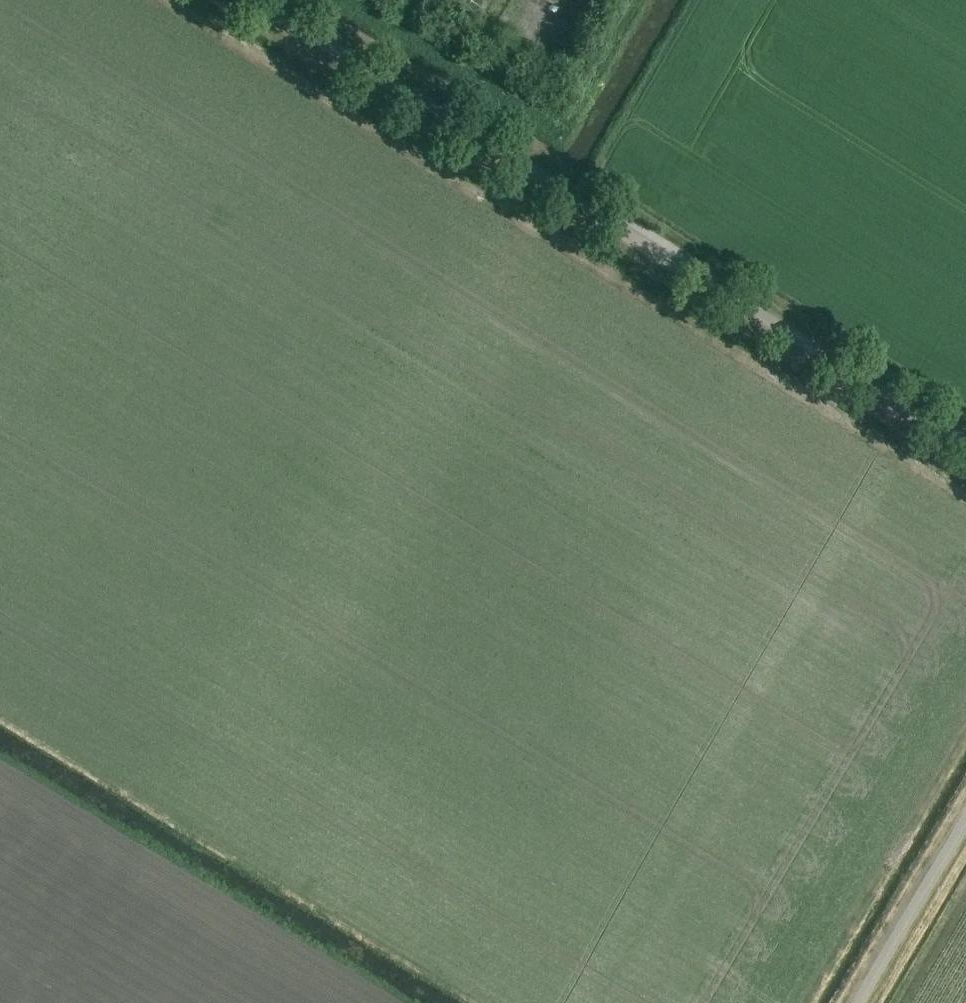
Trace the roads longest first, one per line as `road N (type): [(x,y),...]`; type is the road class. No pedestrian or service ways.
road 1 (unclassified): [(965,447),(256,0)]
road 2 (unclassified): [(856,1002),(965,817)]

